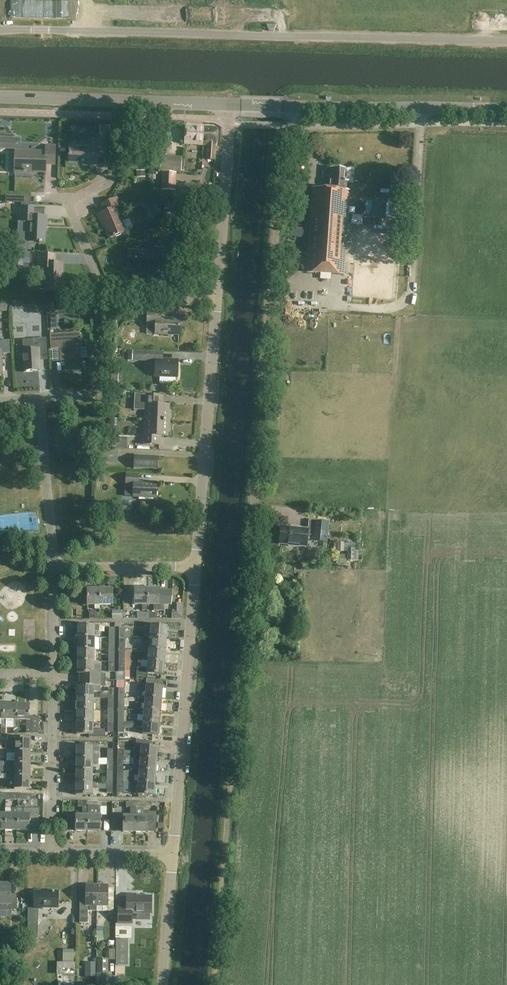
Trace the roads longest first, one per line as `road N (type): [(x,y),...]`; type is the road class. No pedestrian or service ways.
road 1 (track): [(215,984),(280,150),(295,126)]
road 2 (unclassified): [(506,41),(0,29)]
road 3 (unclassified): [(173,856),(196,567)]
road 4 (unclassified): [(196,567),(217,295)]
road 5 (tertiary): [(506,109),(239,105)]
road 6 (tertiary): [(0,96),(229,104)]
road 7 (residential): [(217,295),(102,289),(67,201)]
road 8 (unclassified): [(217,295),(229,104)]
road 9 (residential): [(51,854),(54,675)]
road 10 (residential): [(55,567),(38,398)]
road 11 (residential): [(196,567),(55,567)]
road 12 (unclassified): [(162,984),(173,856)]
road 13 (residential): [(173,856),(51,854)]

